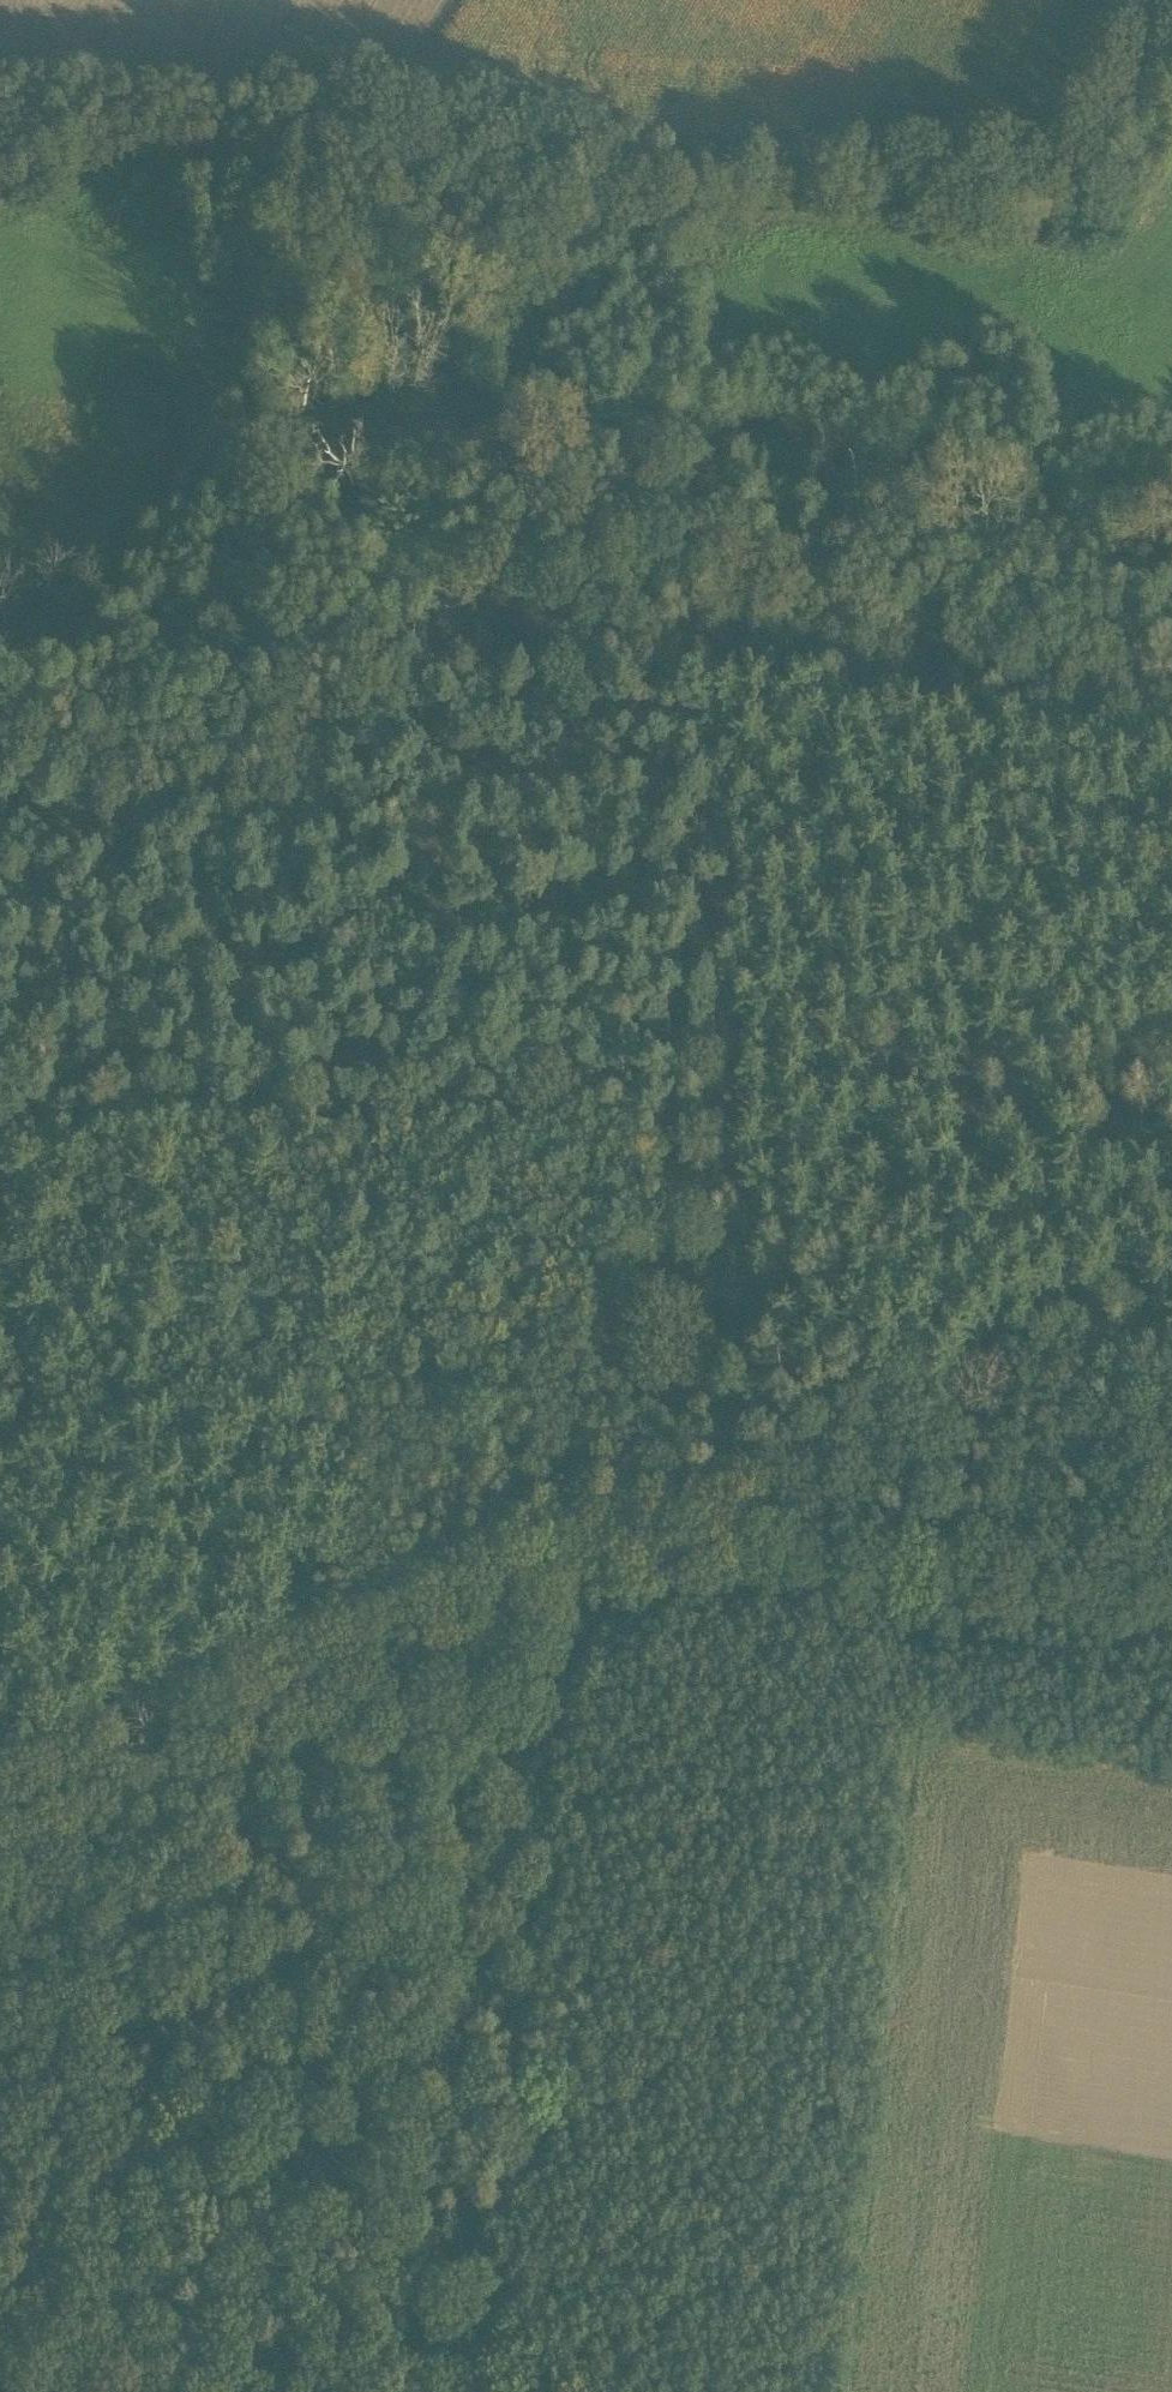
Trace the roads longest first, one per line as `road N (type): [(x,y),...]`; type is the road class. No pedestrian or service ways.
road 1 (track): [(0,1861),(255,1739),(832,1487)]
road 2 (track): [(724,1104),(0,1165)]
road 3 (track): [(832,1487),(764,1334),(724,1104)]
road 4 (track): [(832,1487),(951,1428),(1105,1373),(1171,1376)]

